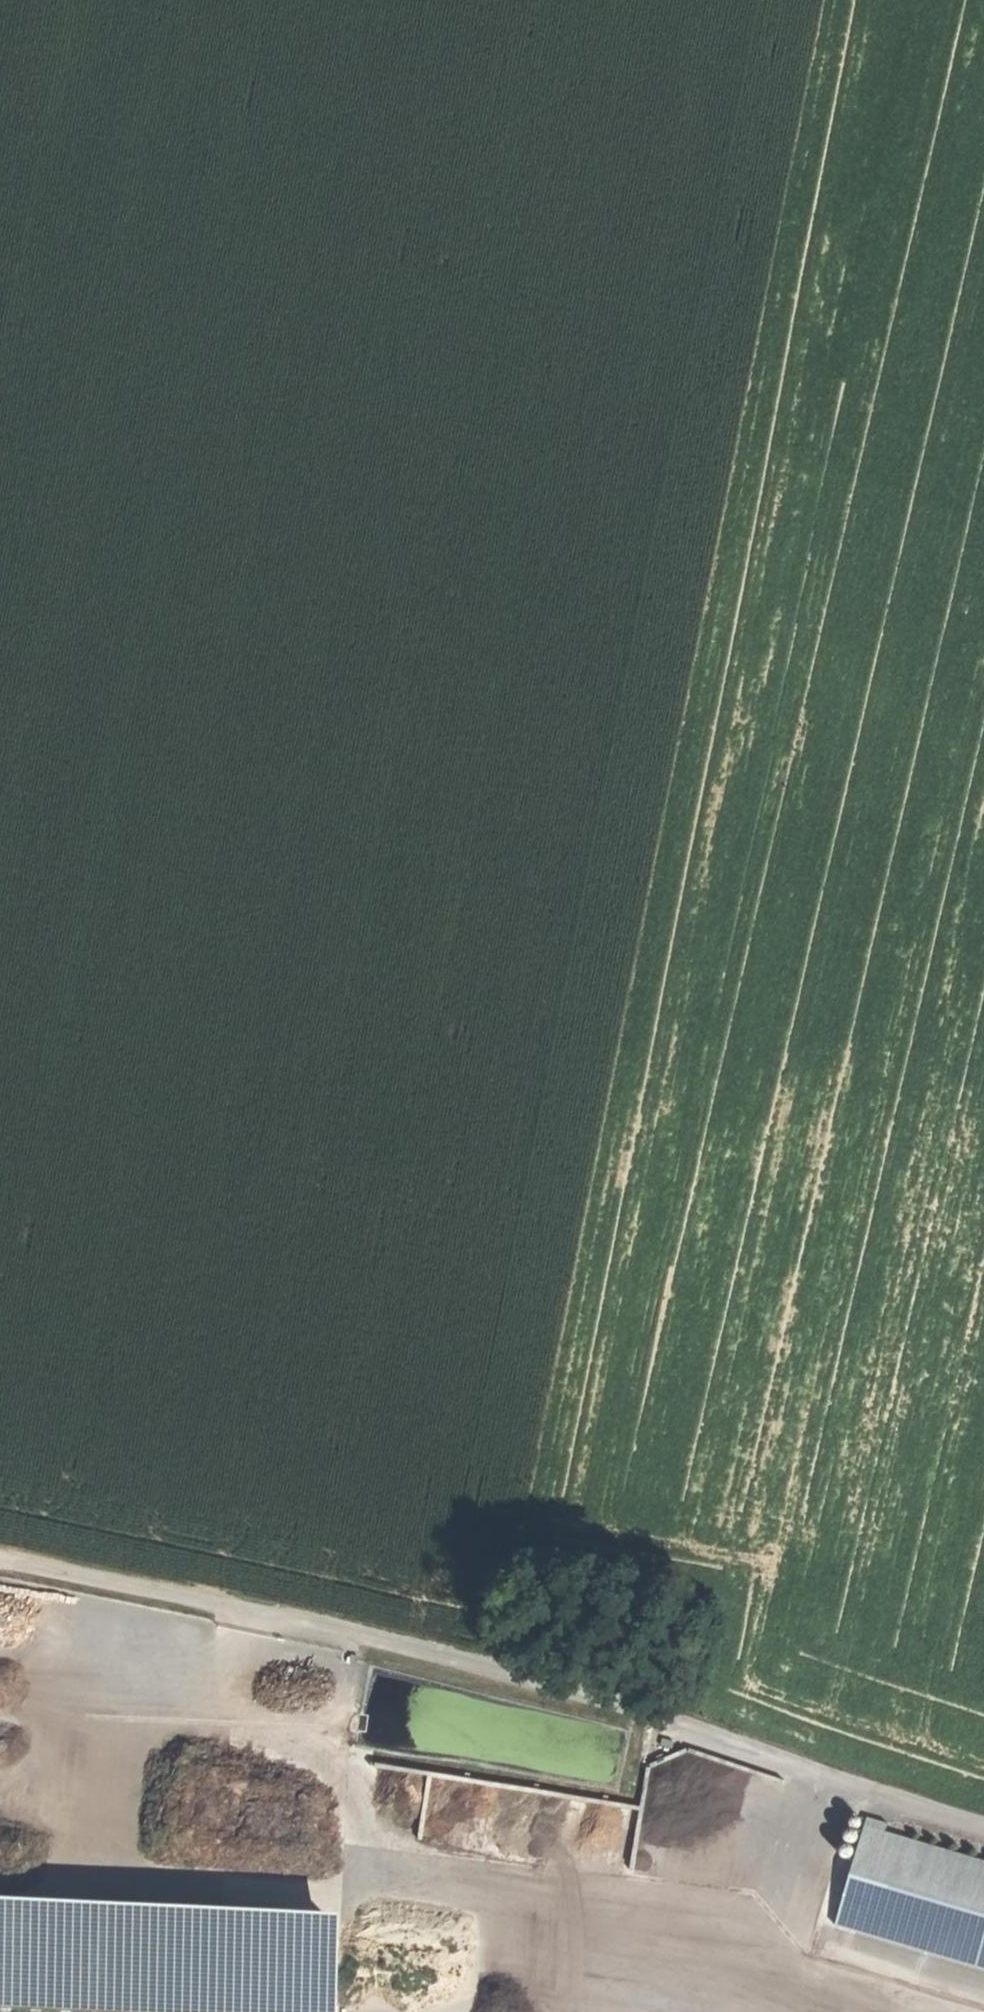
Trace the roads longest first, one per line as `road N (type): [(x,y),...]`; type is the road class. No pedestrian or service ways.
road 1 (track): [(0,1565),(431,1656),(983,1830)]

